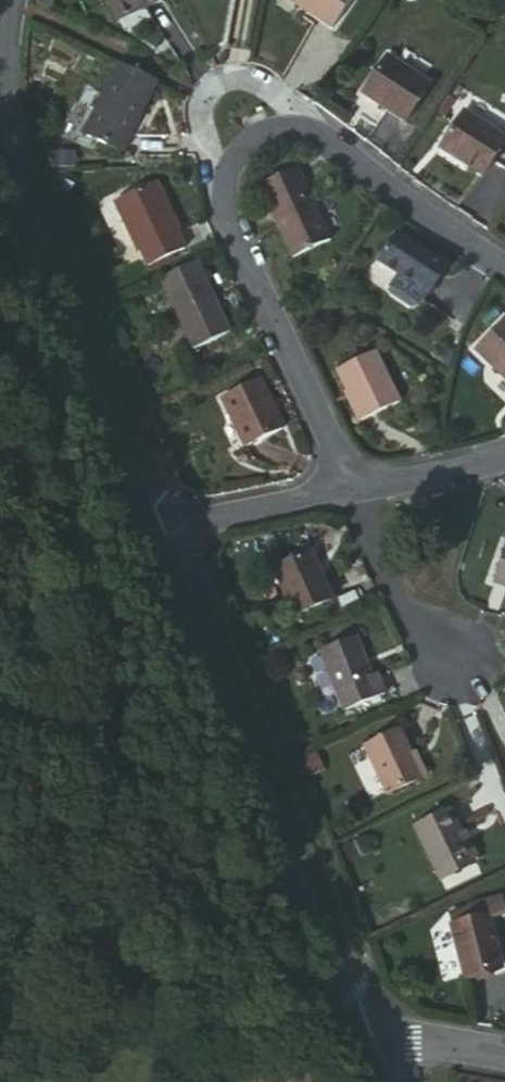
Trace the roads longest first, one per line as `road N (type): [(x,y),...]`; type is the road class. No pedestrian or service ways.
road 1 (residential): [(504,258),(320,126),(278,126),(242,150),(221,196),(234,242),(340,475)]
road 2 (tertiary): [(355,1039),(253,725),(162,519)]
road 3 (tertiary): [(162,519),(21,205),(6,128),(14,0)]
road 4 (track): [(0,1051),(28,1034),(142,1009),(241,1017),(342,999)]
road 5 (residential): [(340,475),(379,565),(447,661)]
road 6 (residential): [(162,519),(340,475)]
road 7 (residential): [(340,475),(504,446)]
road 8 (residential): [(355,1039),(504,1059)]

